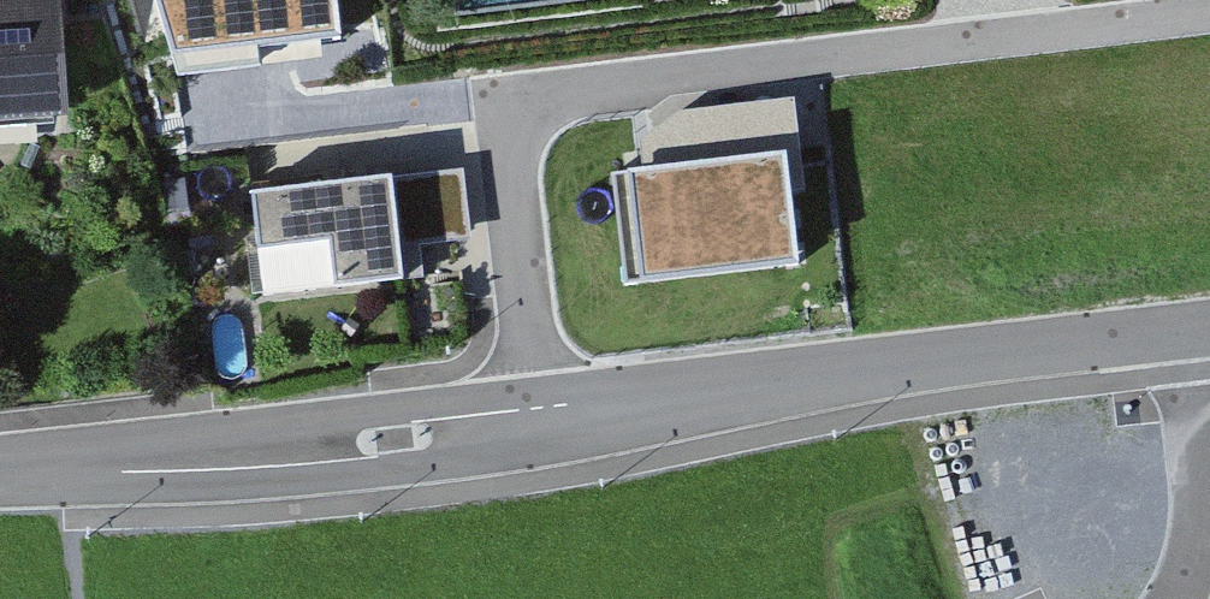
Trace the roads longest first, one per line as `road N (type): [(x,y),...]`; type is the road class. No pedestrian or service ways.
road 1 (residential): [(534,408),(510,152),(515,124),(539,99),(1209,9)]
road 2 (tertiary): [(1182,335),(534,408)]
road 3 (tertiary): [(534,408),(0,468)]
road 4 (residential): [(1185,598),(1202,505),(1182,335)]

